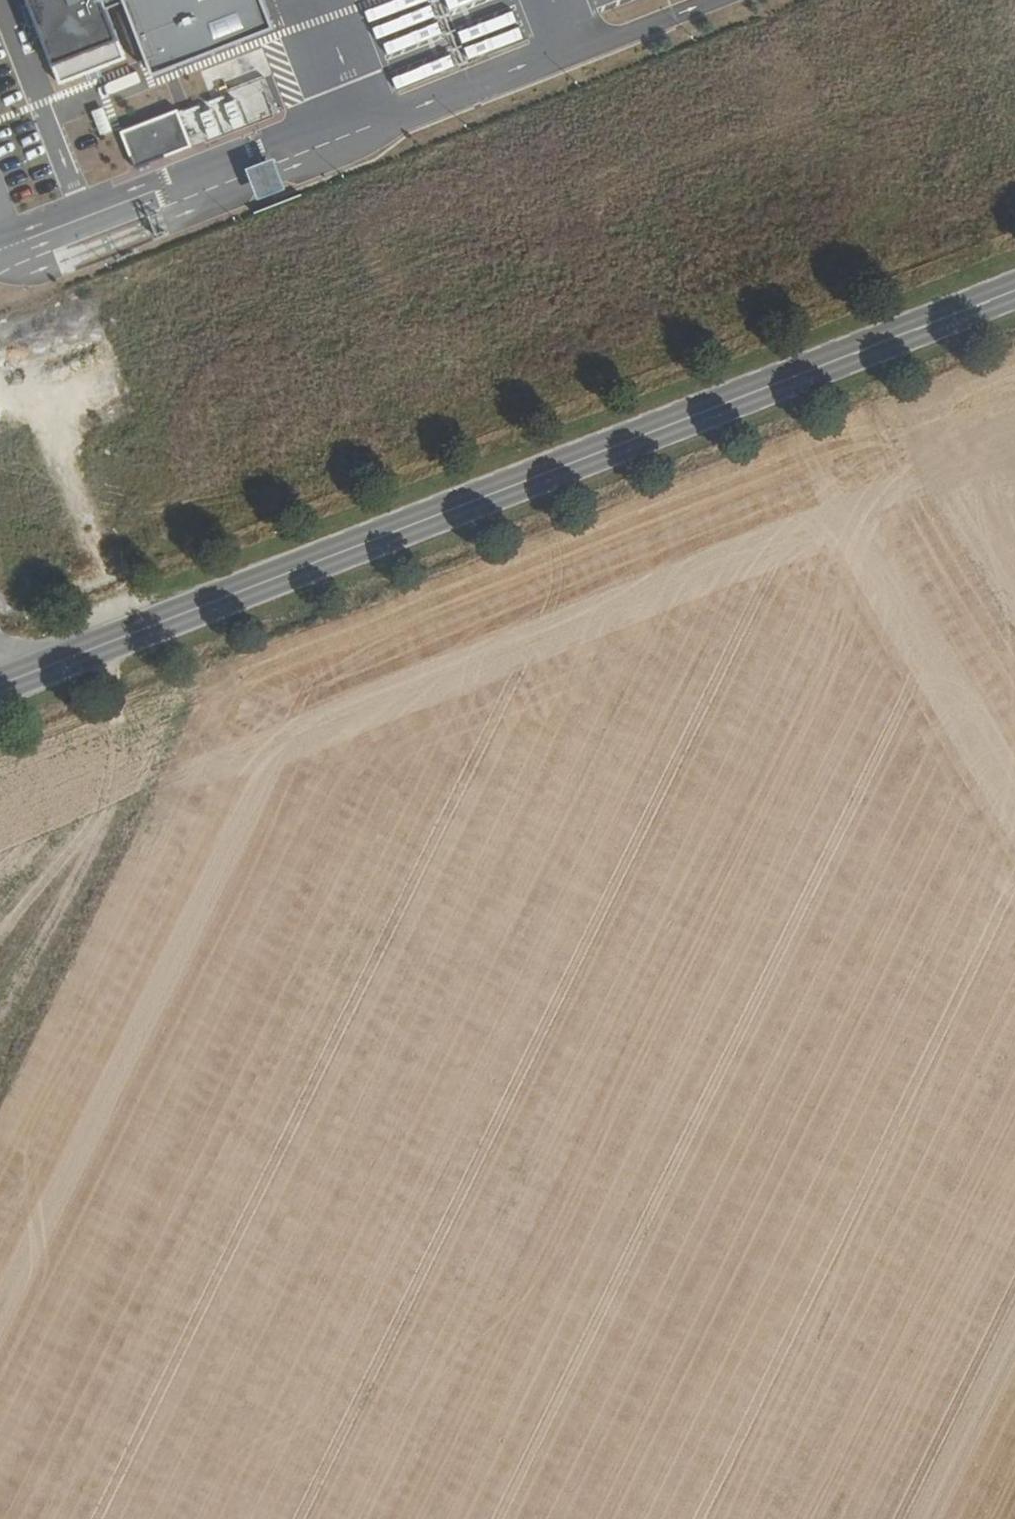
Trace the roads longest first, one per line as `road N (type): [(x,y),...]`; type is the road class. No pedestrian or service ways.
road 1 (tertiary): [(0,689),(1014,292)]

